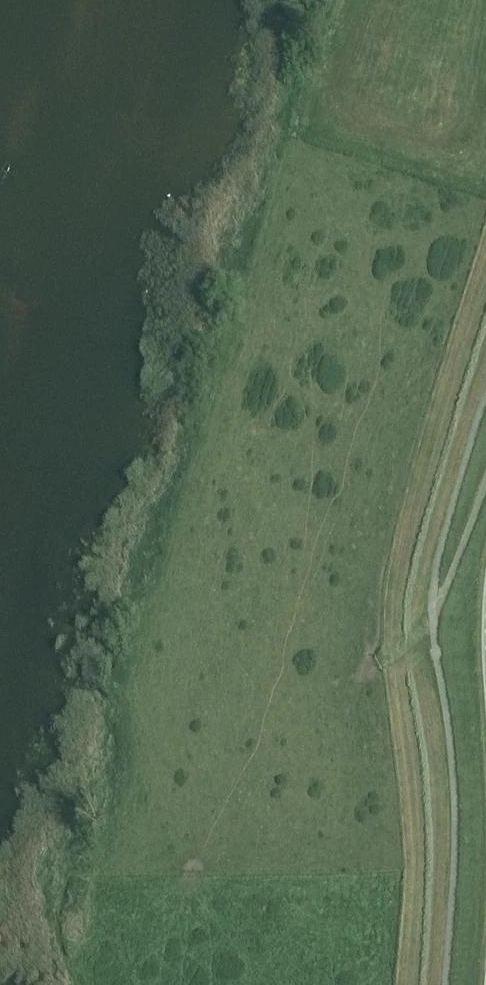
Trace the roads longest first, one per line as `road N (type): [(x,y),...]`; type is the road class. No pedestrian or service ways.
road 1 (unclassified): [(432,616),(485,482)]

